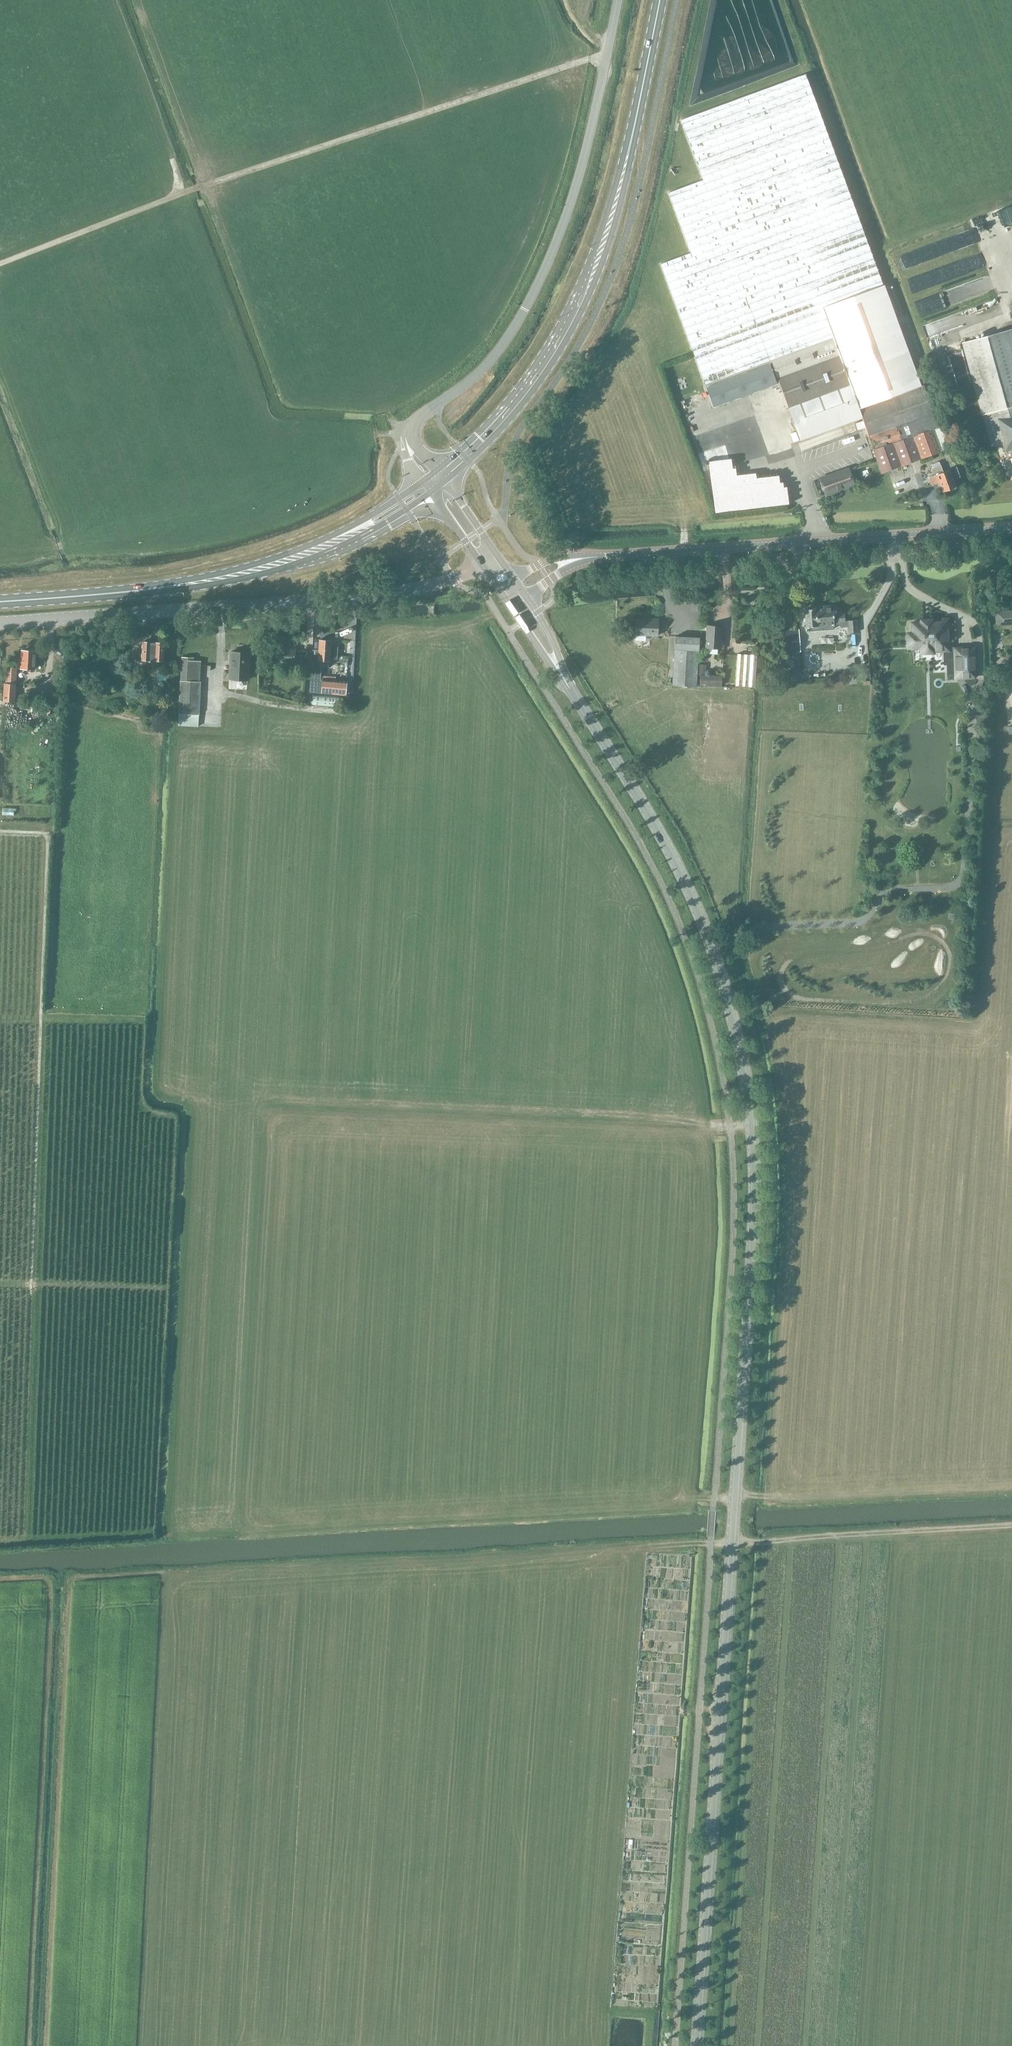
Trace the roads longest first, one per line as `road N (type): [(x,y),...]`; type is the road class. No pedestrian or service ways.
road 1 (tertiary): [(699,2045),(757,1232),(753,1101),(721,967),(674,854),(563,675)]
road 2 (secondary): [(444,474),(538,375),(588,284),(627,160),(660,0)]
road 3 (unclassified): [(405,444),(409,427),(494,358),(548,265),(588,147),(618,0)]
road 4 (unclassified): [(0,624),(392,595),(483,563)]
road 5 (tertiary): [(570,561),(1011,525)]
road 6 (secondary): [(0,601),(187,585),(349,538)]

